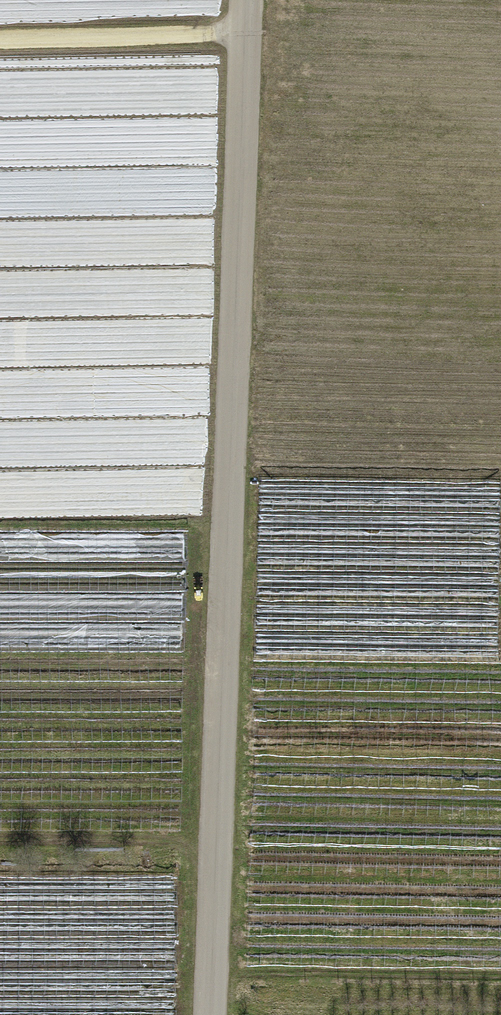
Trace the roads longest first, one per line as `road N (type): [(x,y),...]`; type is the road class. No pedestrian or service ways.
road 1 (unclassified): [(214,1014),(248,0)]
road 2 (track): [(247,22),(0,30)]

